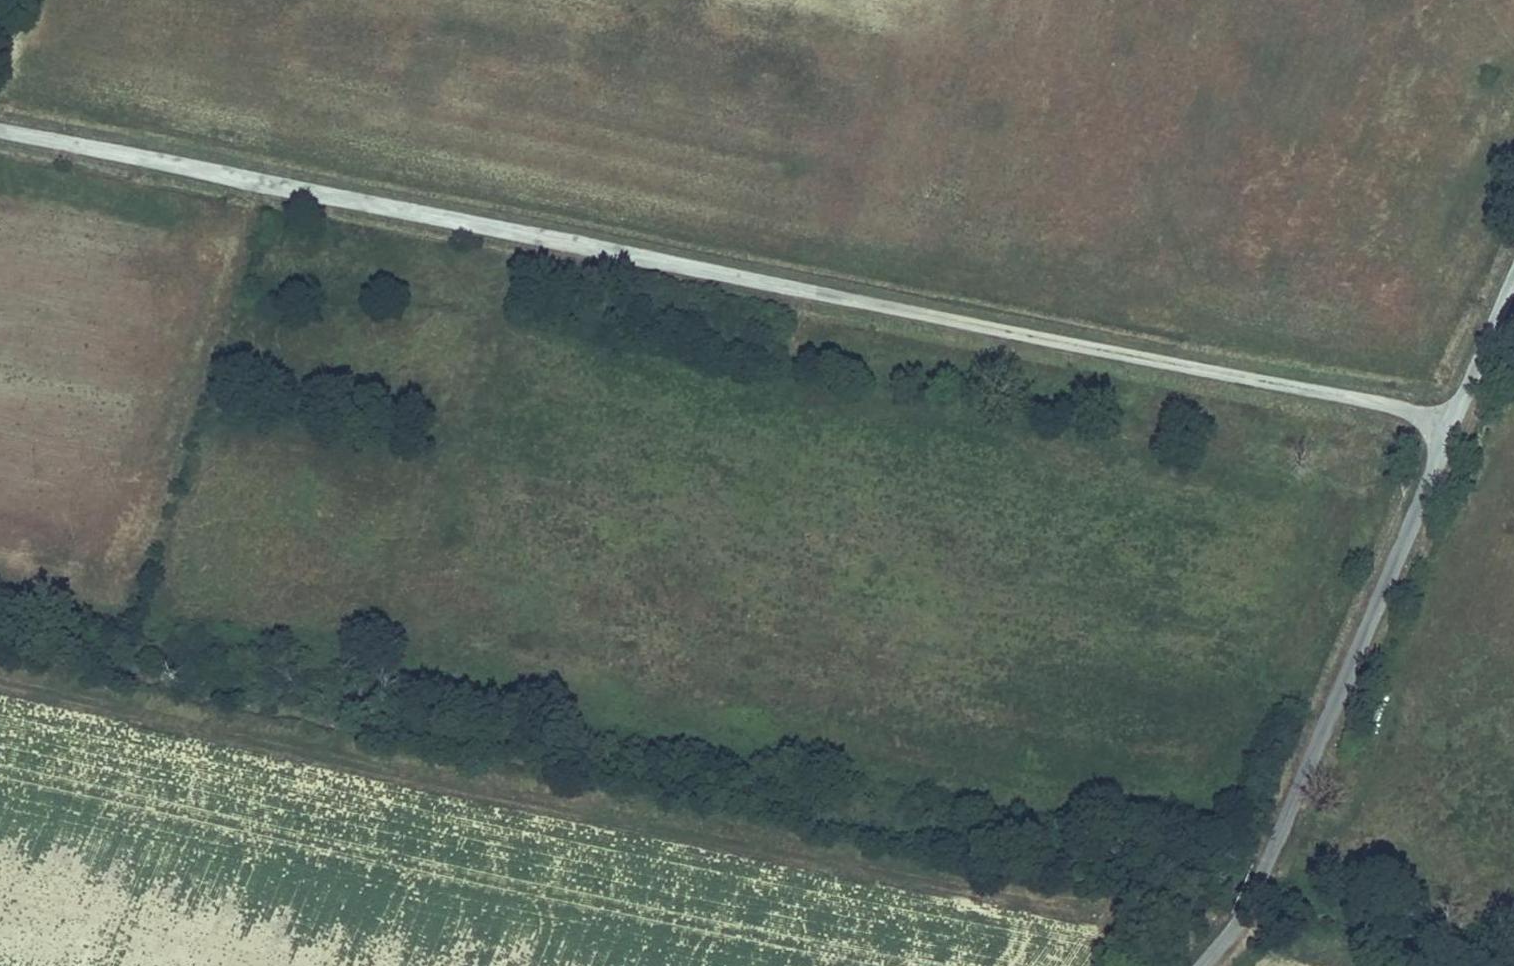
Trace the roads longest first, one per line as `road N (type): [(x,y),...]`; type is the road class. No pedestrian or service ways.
road 1 (unclassified): [(1513,271),(1241,915),(1196,965)]

